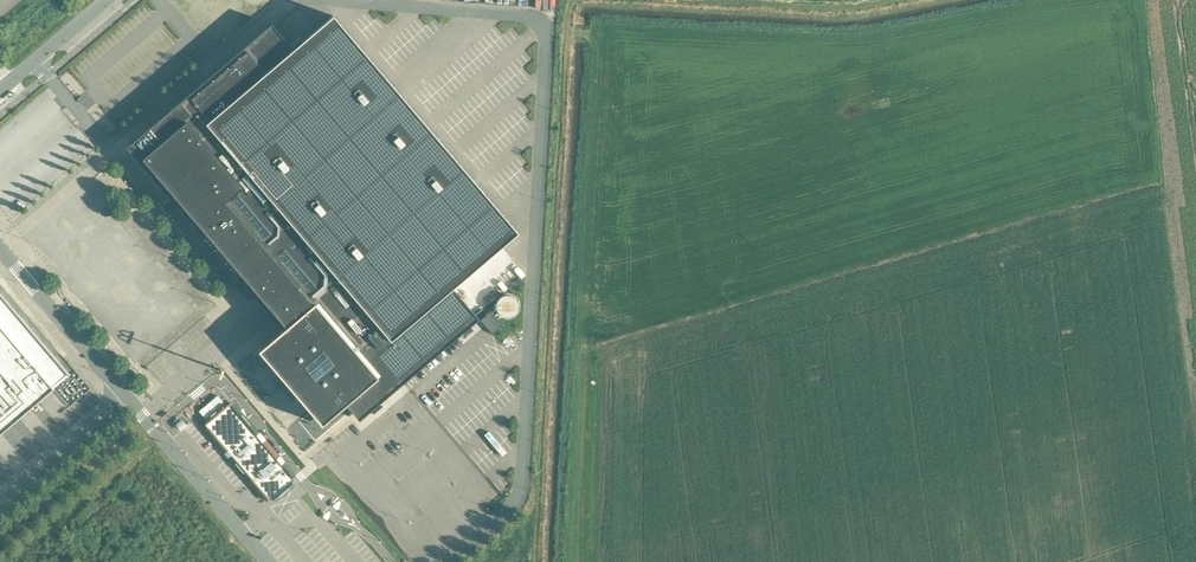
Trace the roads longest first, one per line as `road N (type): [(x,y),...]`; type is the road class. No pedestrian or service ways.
road 1 (unclassified): [(450,561),(505,515),(523,485),(546,36),(522,14),(331,0)]
road 2 (unclassified): [(0,250),(266,561)]
road 3 (tertiary): [(0,89),(105,0)]

